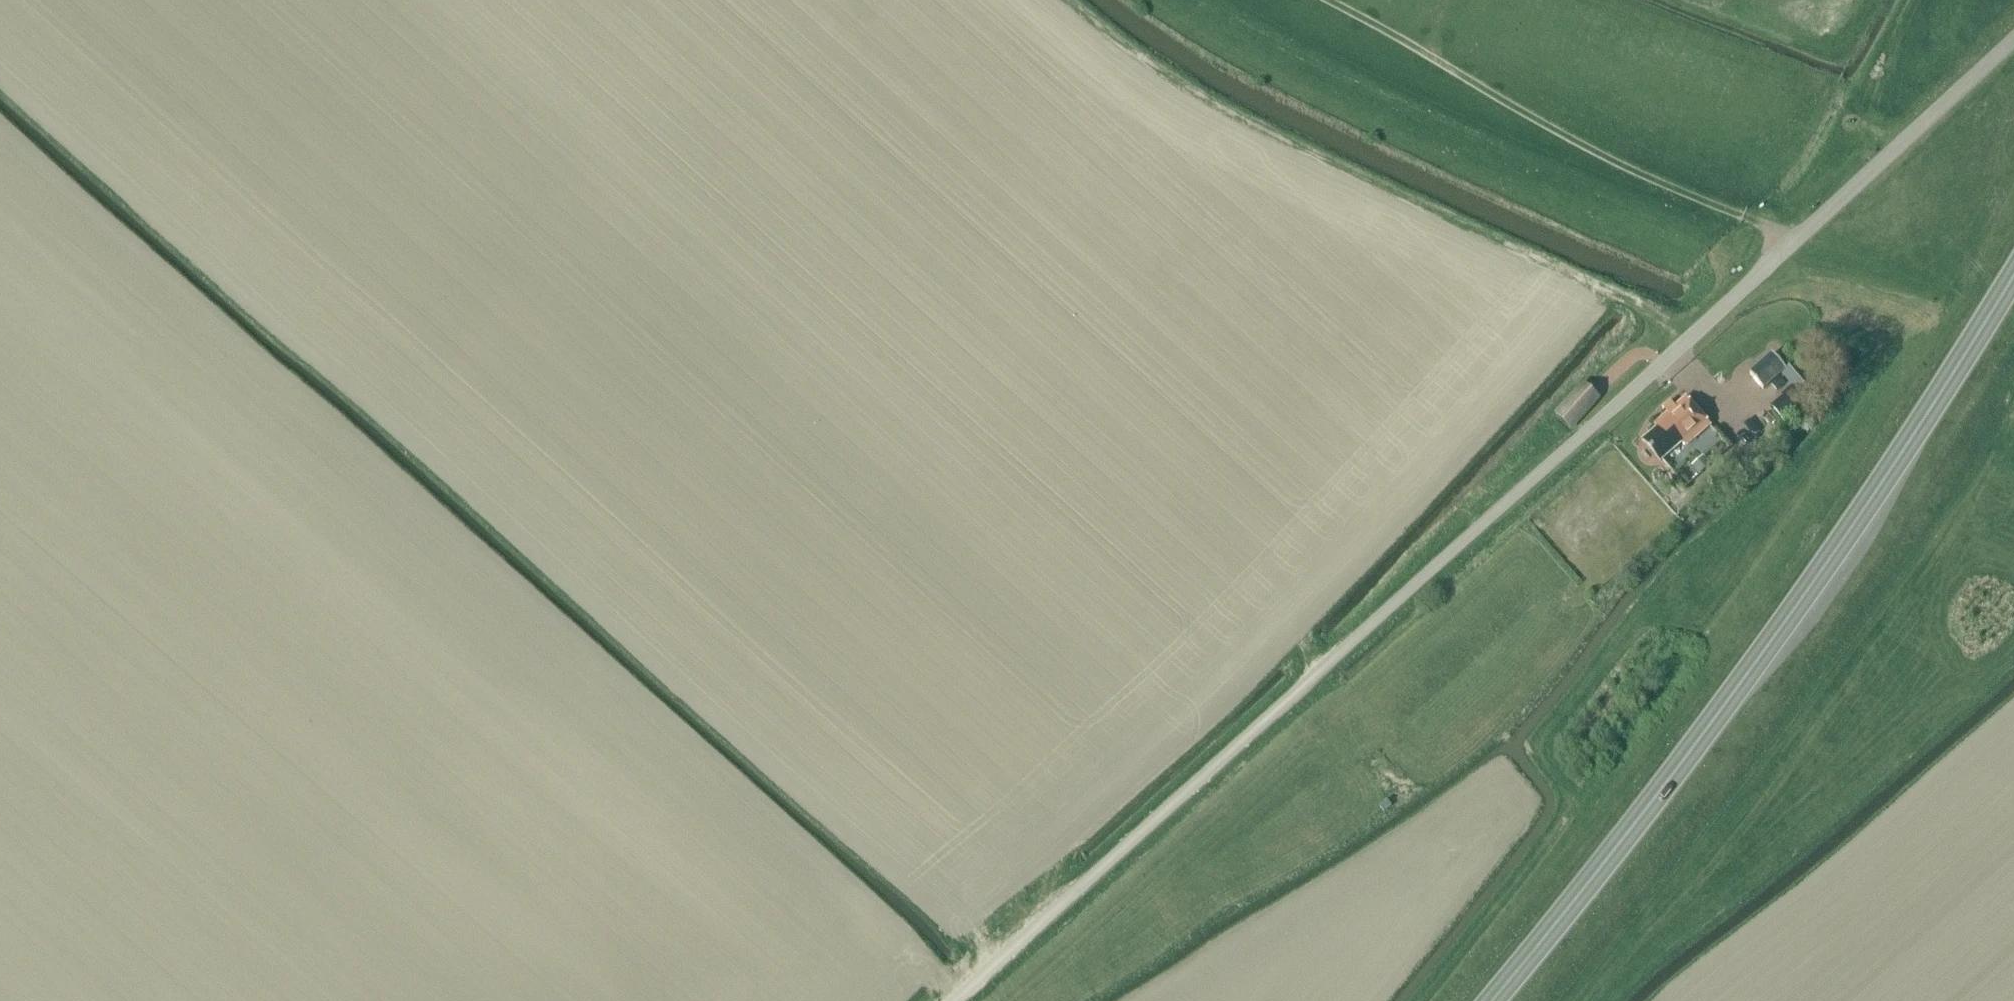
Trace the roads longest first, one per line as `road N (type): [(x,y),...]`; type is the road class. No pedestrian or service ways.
road 1 (unclassified): [(958,1000),(2013,34)]
road 2 (trunk): [(1494,1000),(1836,551),(2013,282)]
road 3 (track): [(1324,0),(1654,183),(1797,237)]

